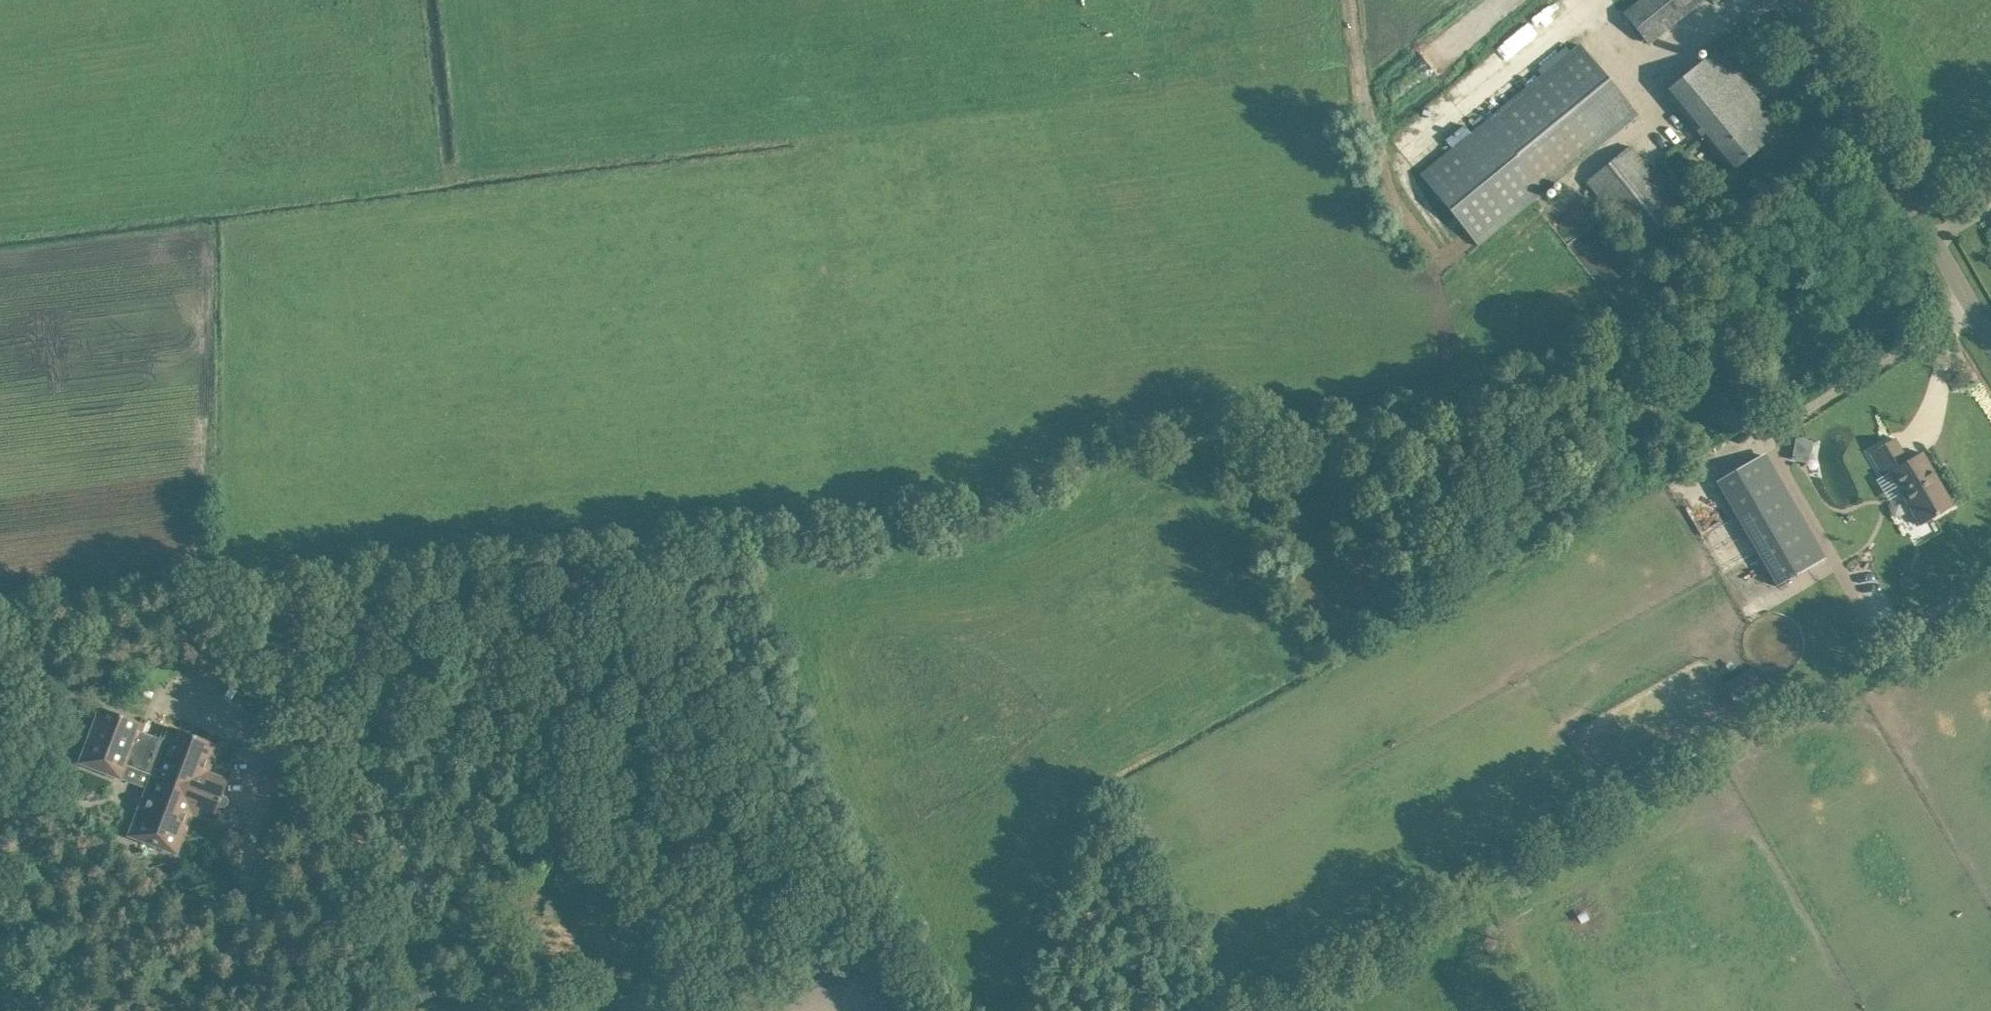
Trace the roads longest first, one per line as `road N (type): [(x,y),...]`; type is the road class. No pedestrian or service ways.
road 1 (track): [(303,1010),(374,873),(518,713),(601,593),(647,558),(940,524),(1028,498),(1111,446),(1342,433),(1534,387),(1630,326),(1862,110)]
road 2 (unclassified): [(1990,340),(1801,0)]

